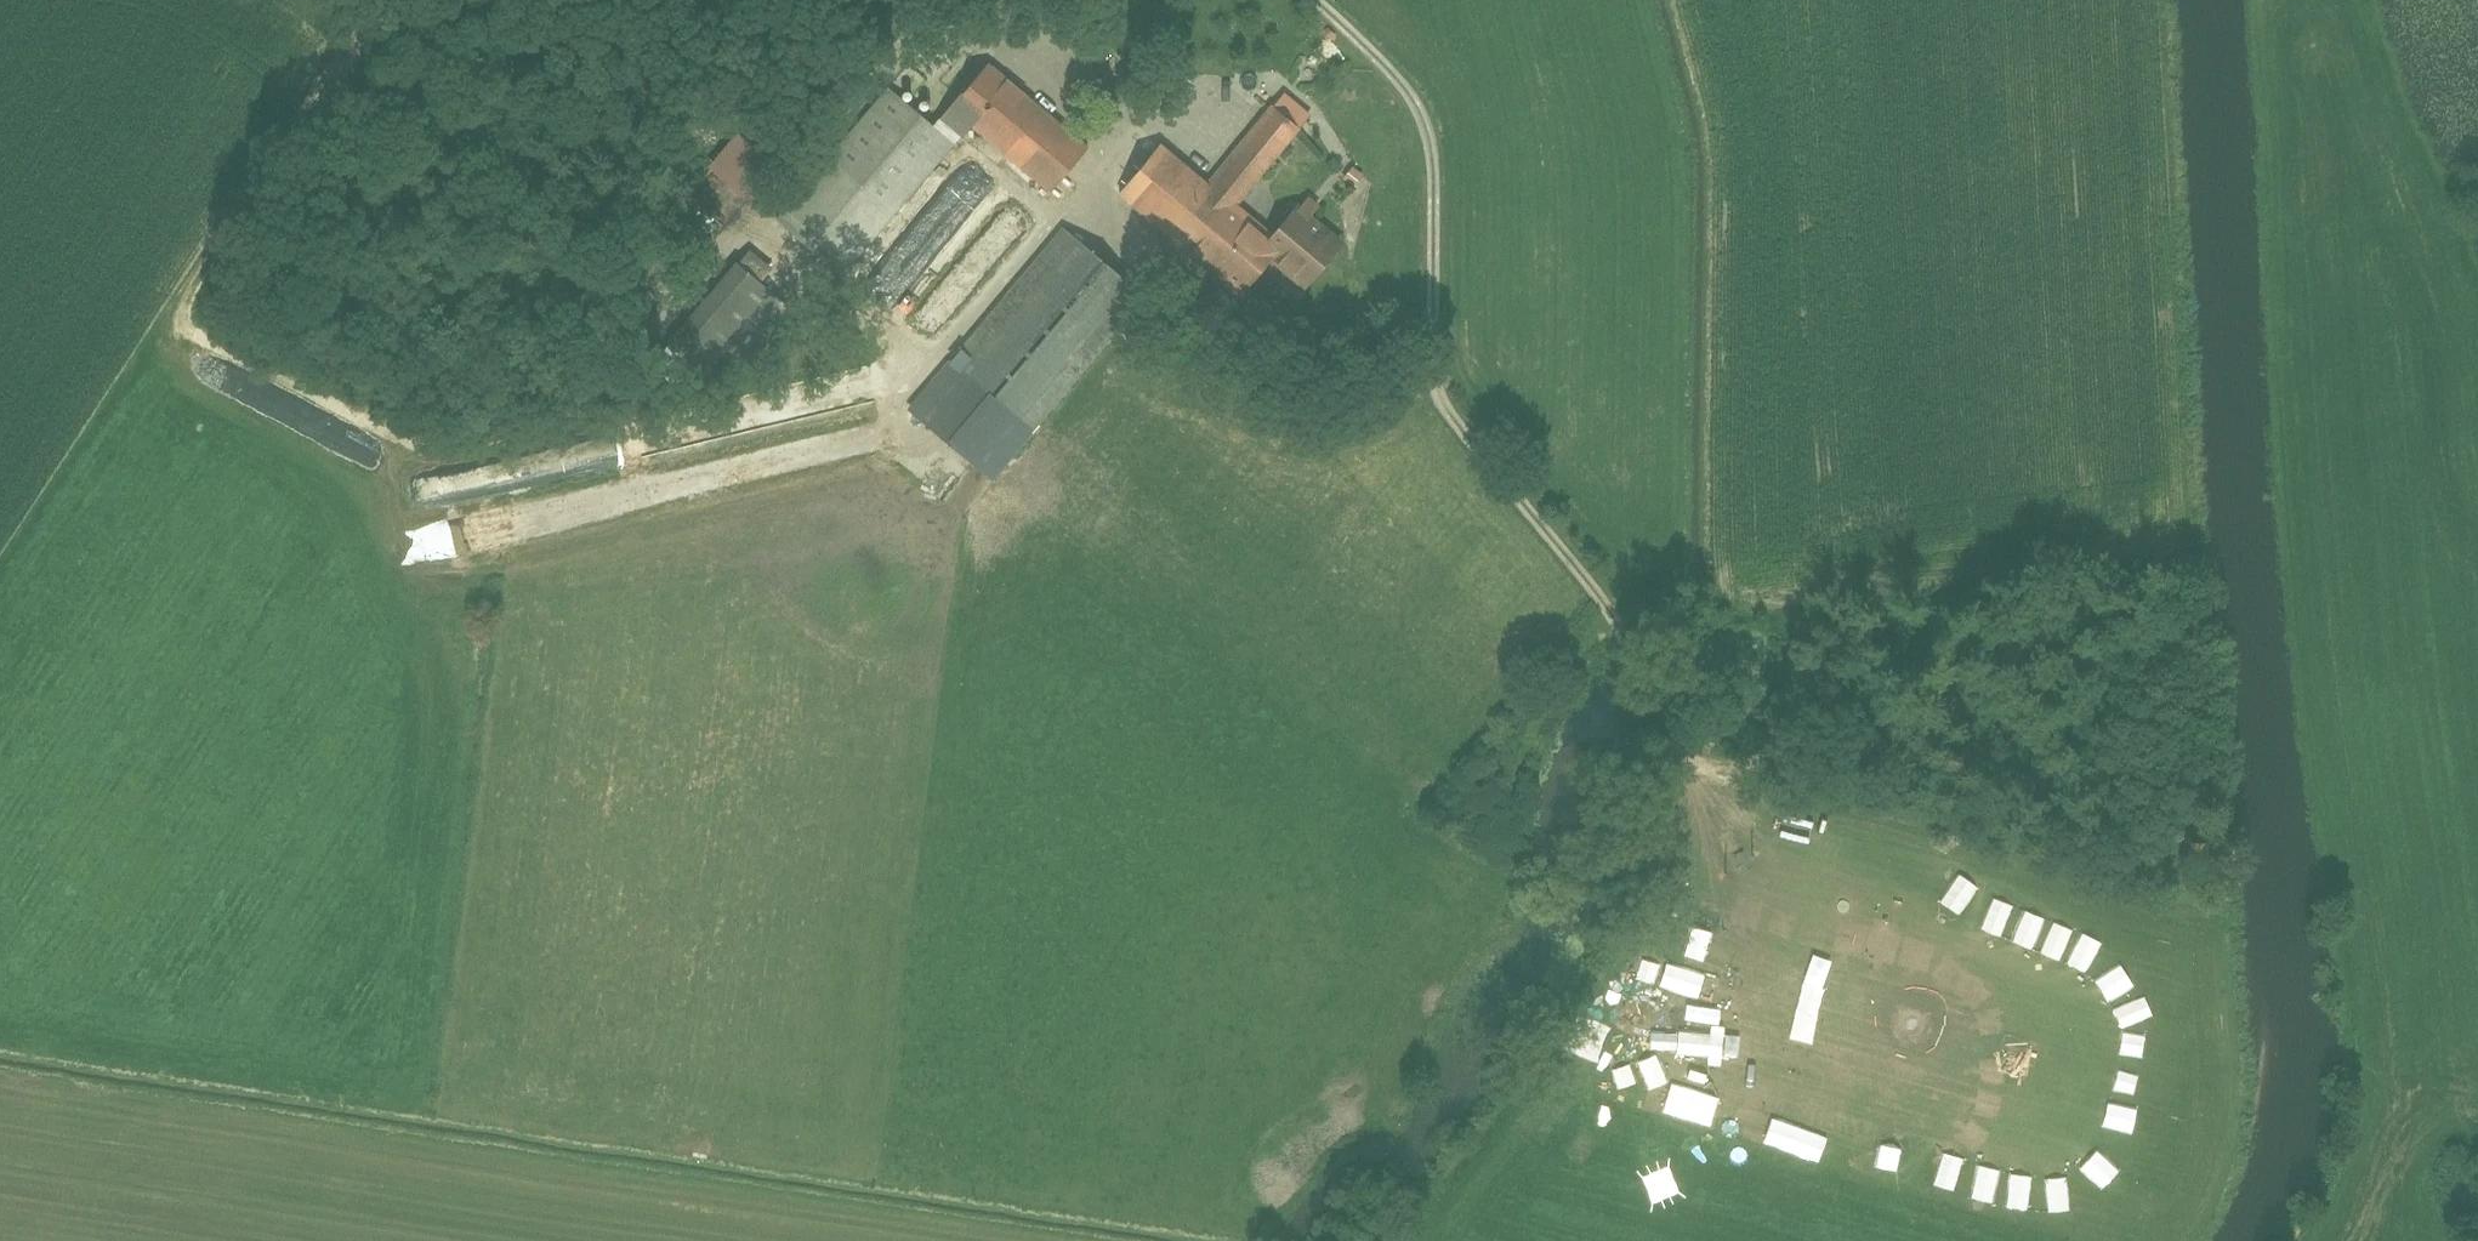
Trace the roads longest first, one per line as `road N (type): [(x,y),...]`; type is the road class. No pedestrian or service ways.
road 1 (track): [(1394,1240),(1607,969),(1646,831),(1665,718),(1542,520),(1441,410),(1428,372),(1437,333),(1439,141),(1411,83),(1320,0)]
road 2 (track): [(1095,0),(1027,42),(971,29)]

